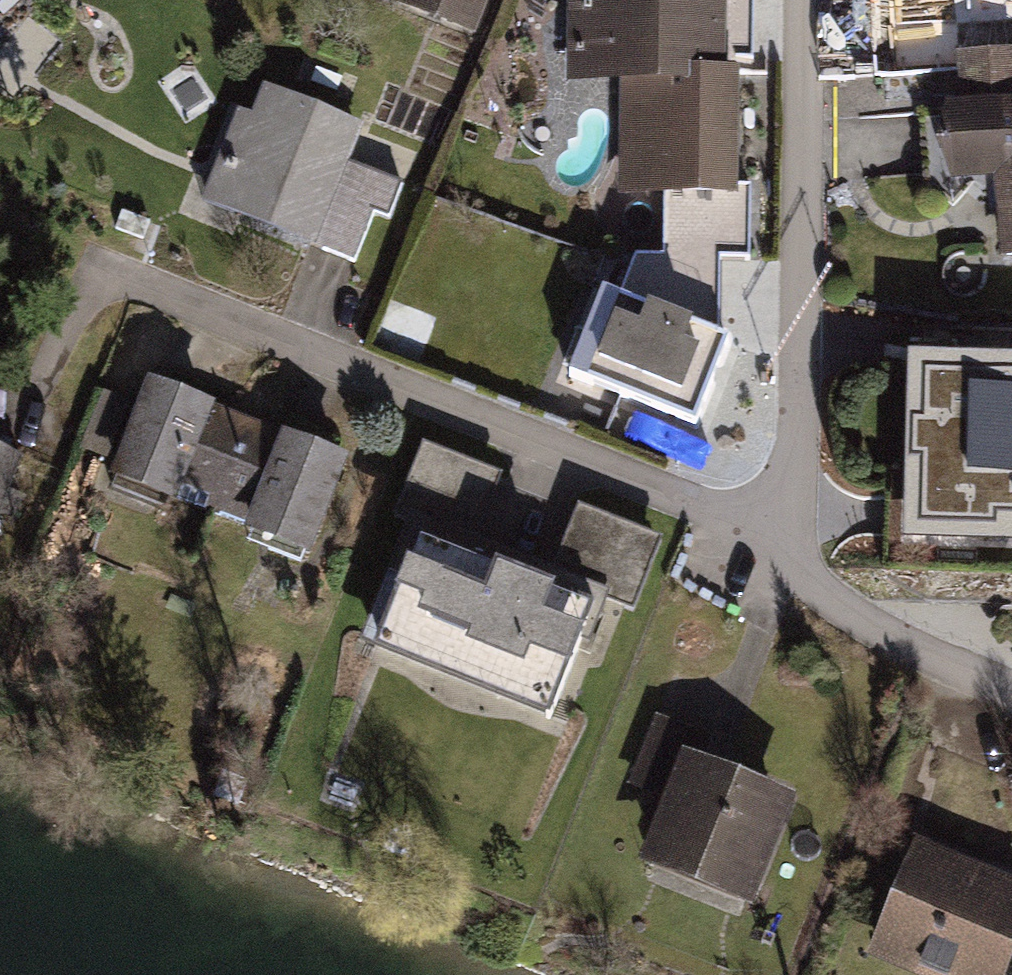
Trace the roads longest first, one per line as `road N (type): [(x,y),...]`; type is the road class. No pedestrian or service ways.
road 1 (residential): [(806,0),(803,457),(770,528)]

